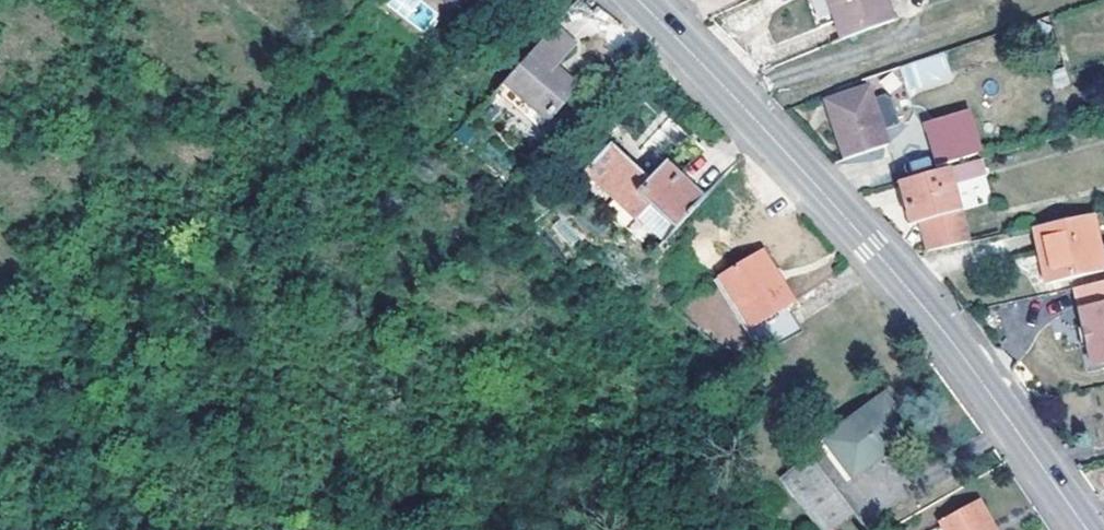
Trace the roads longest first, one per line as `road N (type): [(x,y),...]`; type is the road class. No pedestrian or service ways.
road 1 (tertiary): [(1088,529),(870,246),(638,0)]

